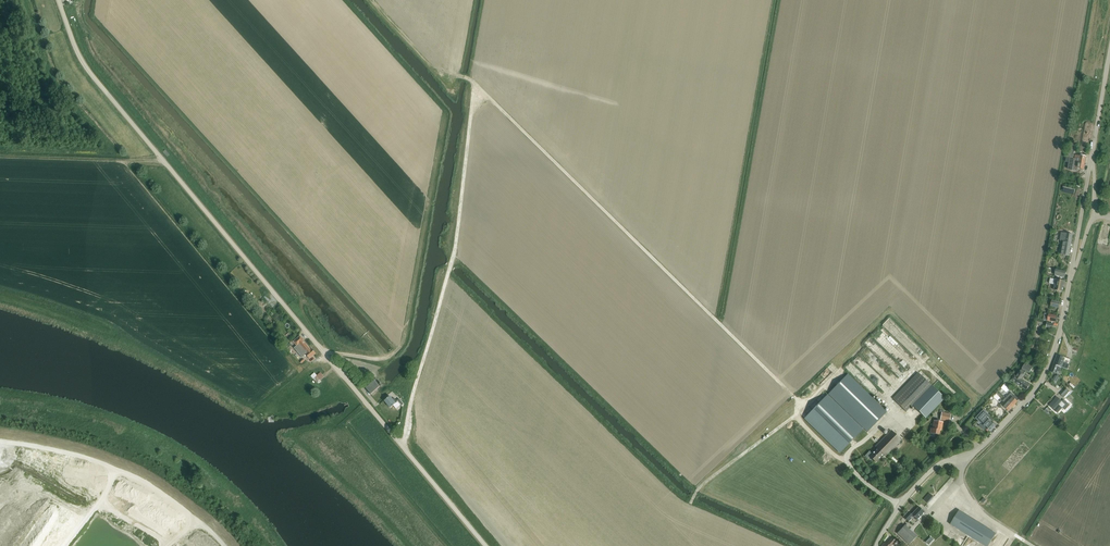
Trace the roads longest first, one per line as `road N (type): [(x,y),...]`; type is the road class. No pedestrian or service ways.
road 1 (unclassified): [(484,545),(85,65),(58,0)]
road 2 (unclassified): [(964,460),(1045,370),(1073,271)]
road 3 (unclassified): [(876,545),(899,504),(938,466),(964,460)]

